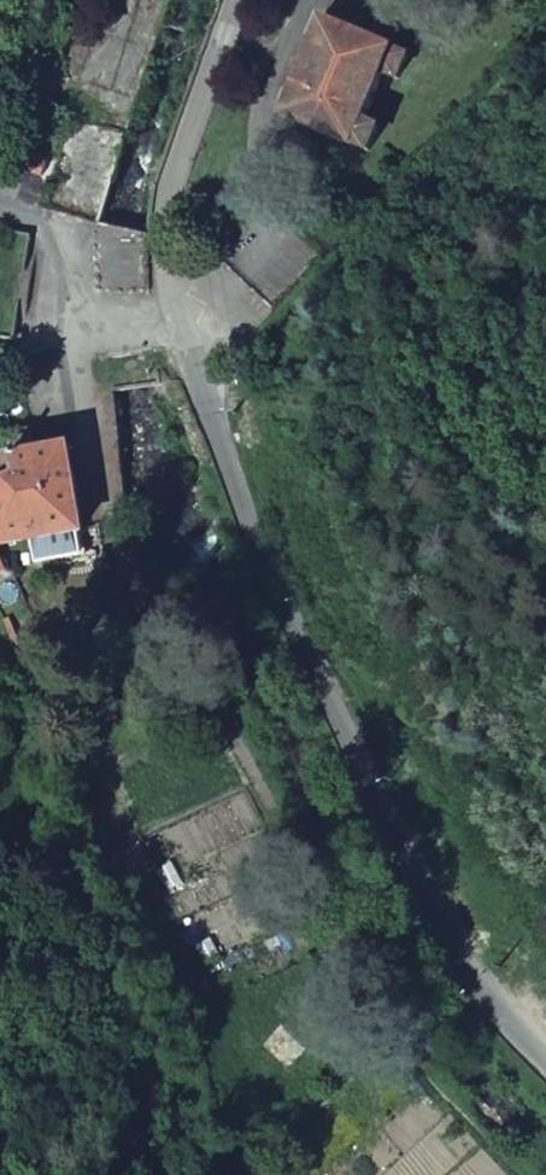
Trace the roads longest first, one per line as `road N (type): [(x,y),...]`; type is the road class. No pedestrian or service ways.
road 1 (residential): [(545,1064),(471,981),(424,901),(264,540),(181,324)]
road 2 (residential): [(0,210),(63,241),(126,320),(181,324)]

